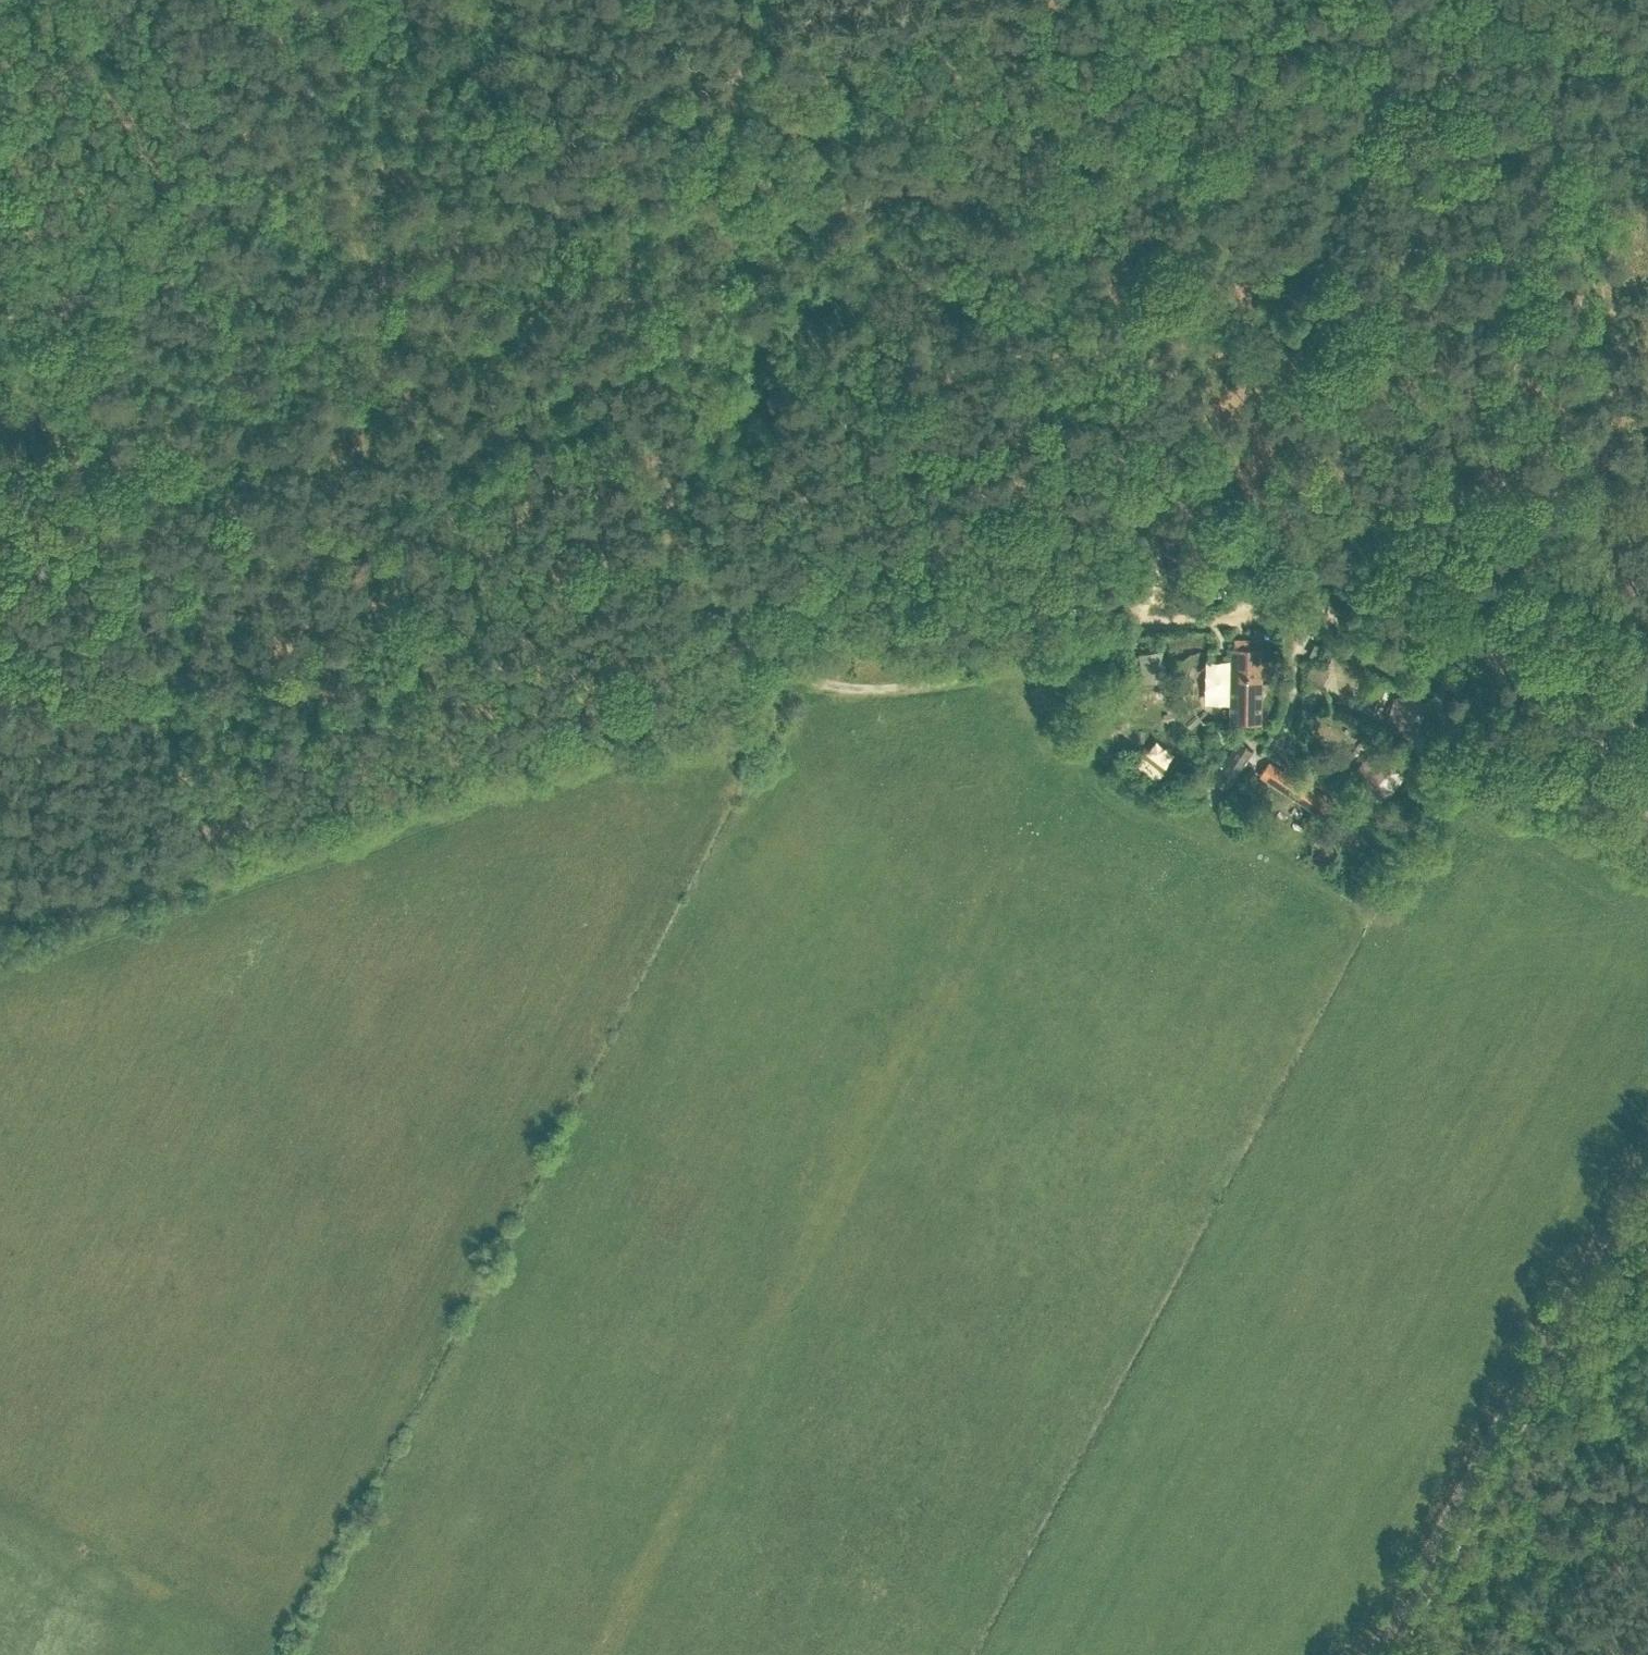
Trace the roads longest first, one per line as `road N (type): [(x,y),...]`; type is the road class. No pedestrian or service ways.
road 1 (track): [(747,0),(752,27),(742,75),(700,174),(681,250),(660,338),(657,406),(664,486),(683,556),(761,656),(827,687),(938,684),(999,675),(1156,618),(1243,615),(1256,603),(1342,614),(1409,637),(1538,658),(1583,679),(1616,720),(1647,810)]
road 2 (track): [(0,934),(748,721),(813,682)]
road 3 (track): [(1647,1158),(1374,1654)]

